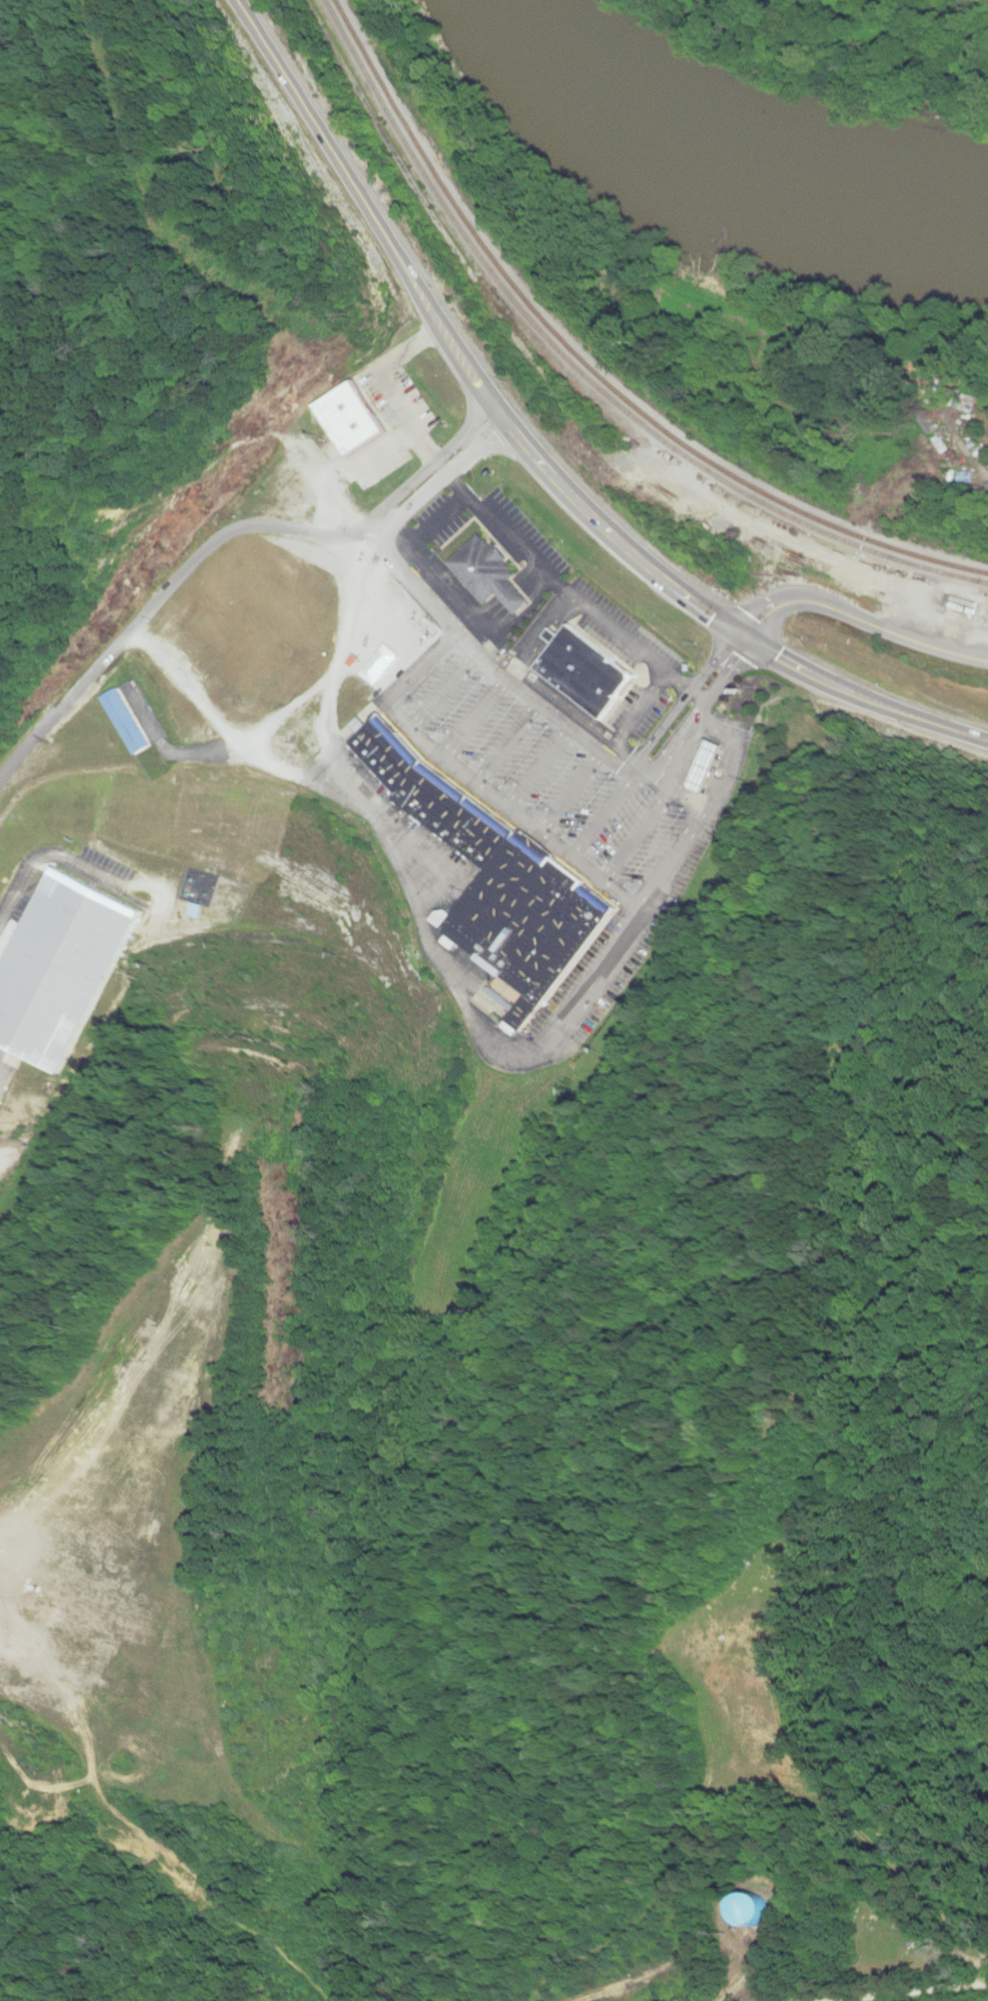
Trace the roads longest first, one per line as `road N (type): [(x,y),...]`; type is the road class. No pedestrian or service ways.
road 1 (primary): [(987,741),(902,714),(776,656),(658,574),(587,510),(479,382),(237,0)]
road 2 (tertiary): [(987,663),(801,601),(772,610),(746,637)]
road 3 (residential): [(655,765),(746,637)]
road 4 (residential): [(834,2000),(987,1986)]
road 5 (residential): [(746,637),(648,755)]

